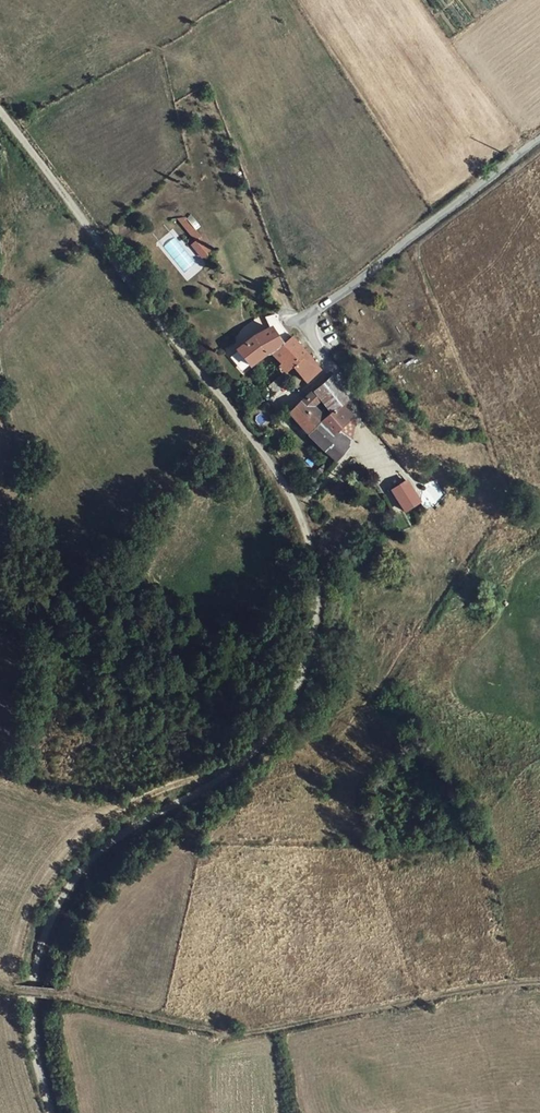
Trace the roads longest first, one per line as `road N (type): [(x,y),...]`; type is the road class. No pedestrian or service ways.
road 1 (track): [(0,114),(285,487),(311,550),(312,642),(278,731),(209,789),(118,839),(66,897),(35,981),(33,1024),(53,1112)]
road 2 (track): [(0,986),(233,1038),(539,987)]
road 3 (residential): [(539,140),(304,325),(362,426),(344,464)]
road 4 (track): [(219,780),(124,812),(0,780)]

